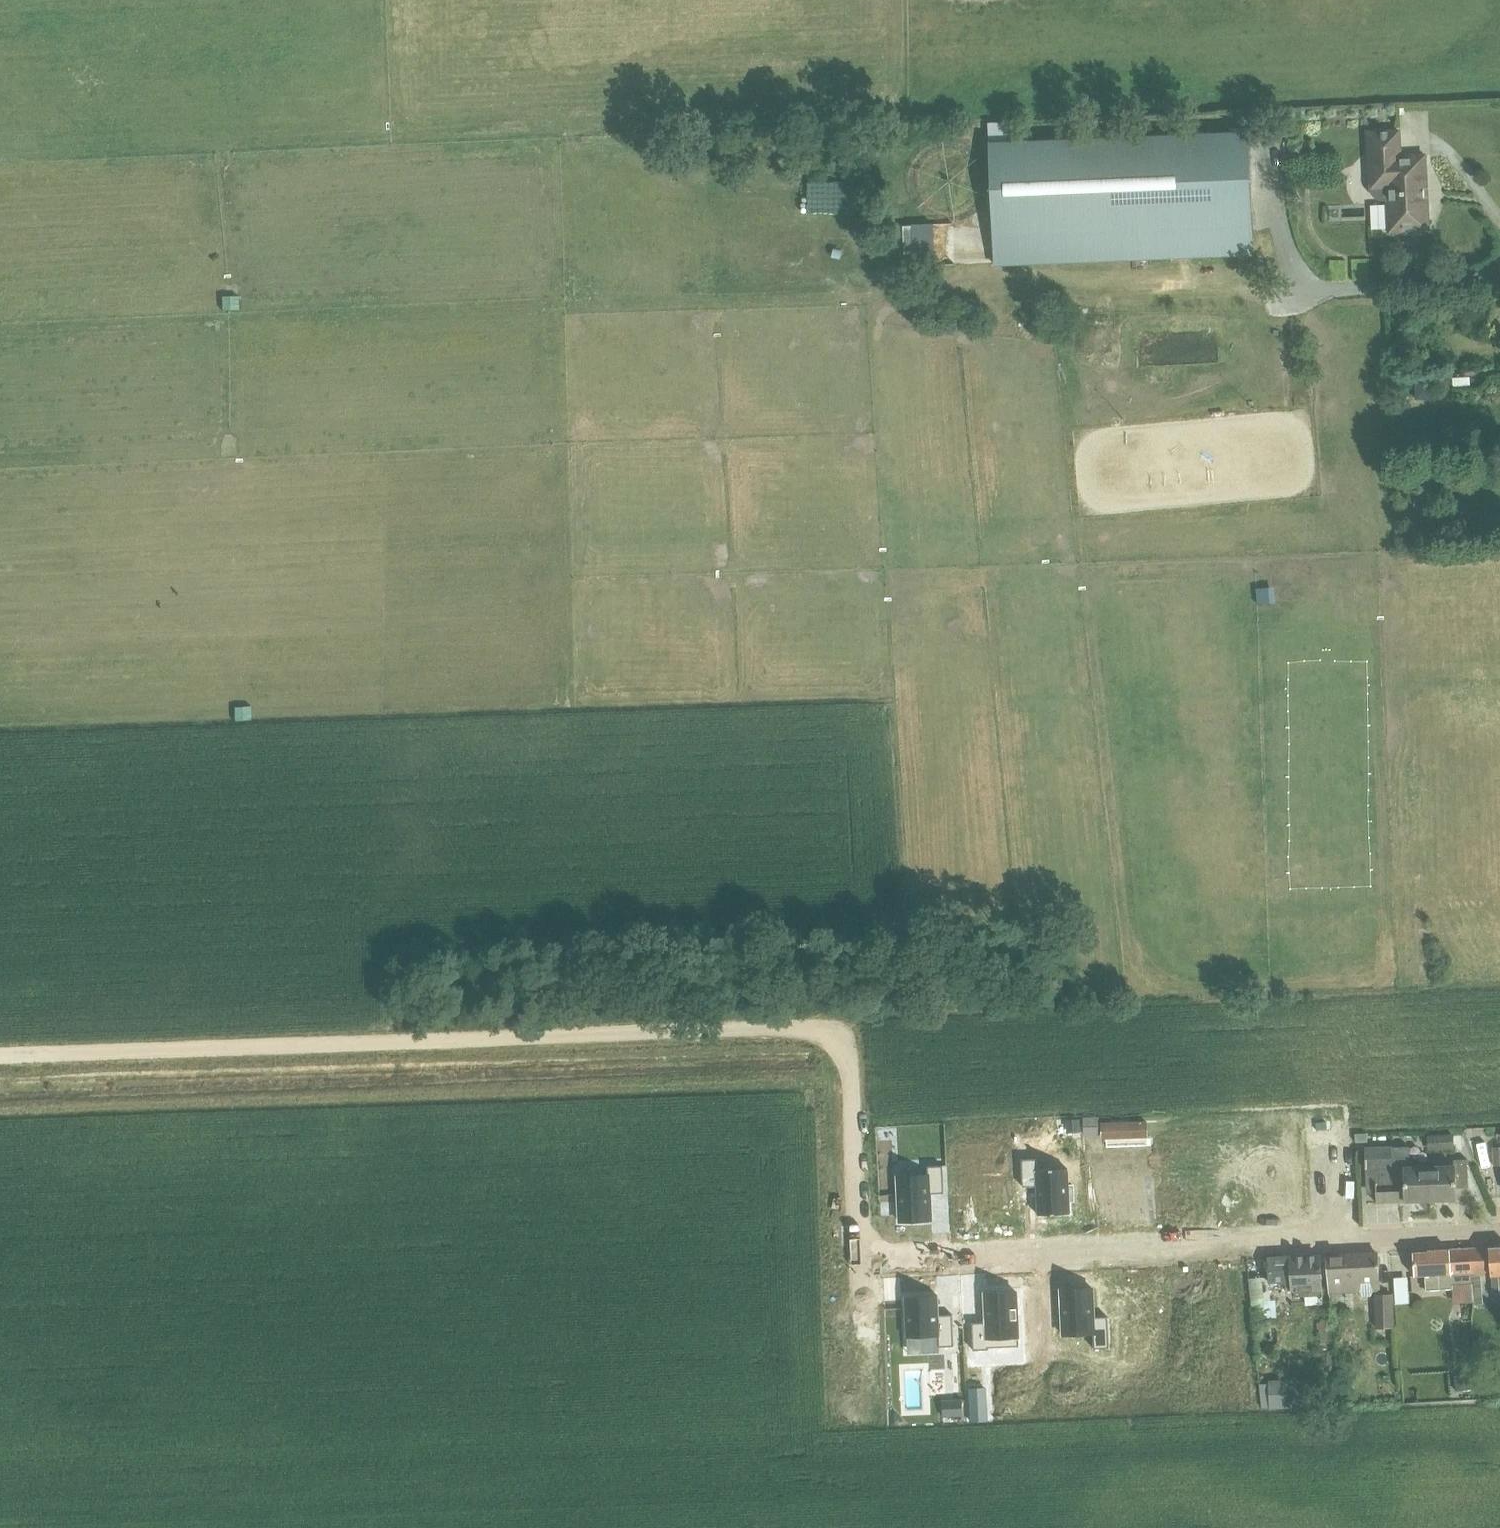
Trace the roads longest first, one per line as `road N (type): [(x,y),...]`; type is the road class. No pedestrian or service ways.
road 1 (track): [(0,1056),(794,1028),(836,1040),(851,1068),(860,1262)]
road 2 (residential): [(860,1262),(1499,1232)]

